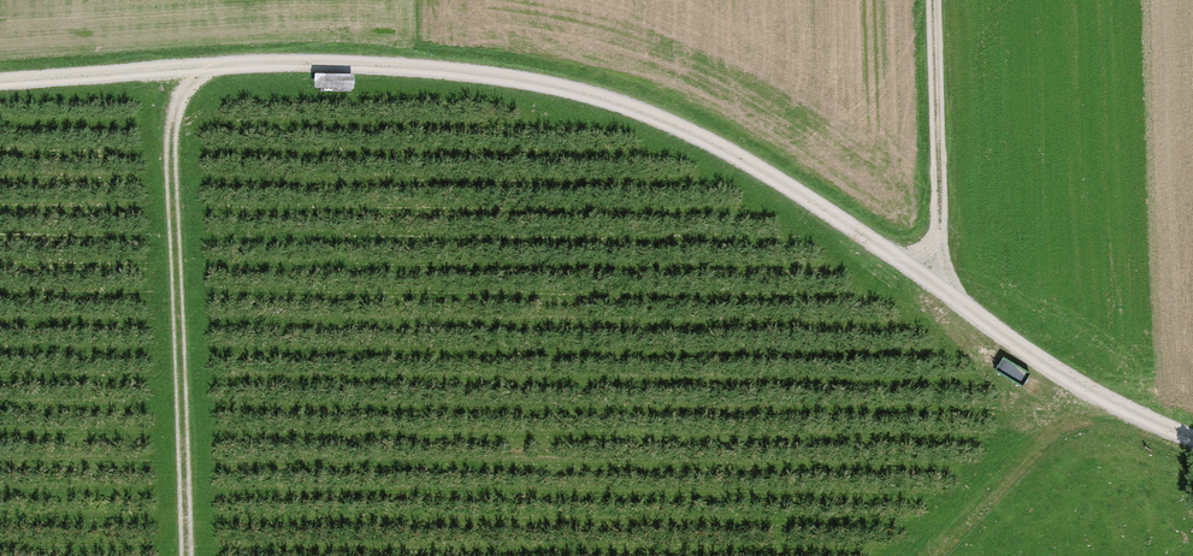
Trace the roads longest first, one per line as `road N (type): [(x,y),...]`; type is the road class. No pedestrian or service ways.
road 1 (track): [(1192,441),(1055,374),(709,138),(599,94),(484,69),(320,61),(0,83)]
road 2 (track): [(175,69),(187,555)]
road 3 (track): [(936,0),(952,297)]

